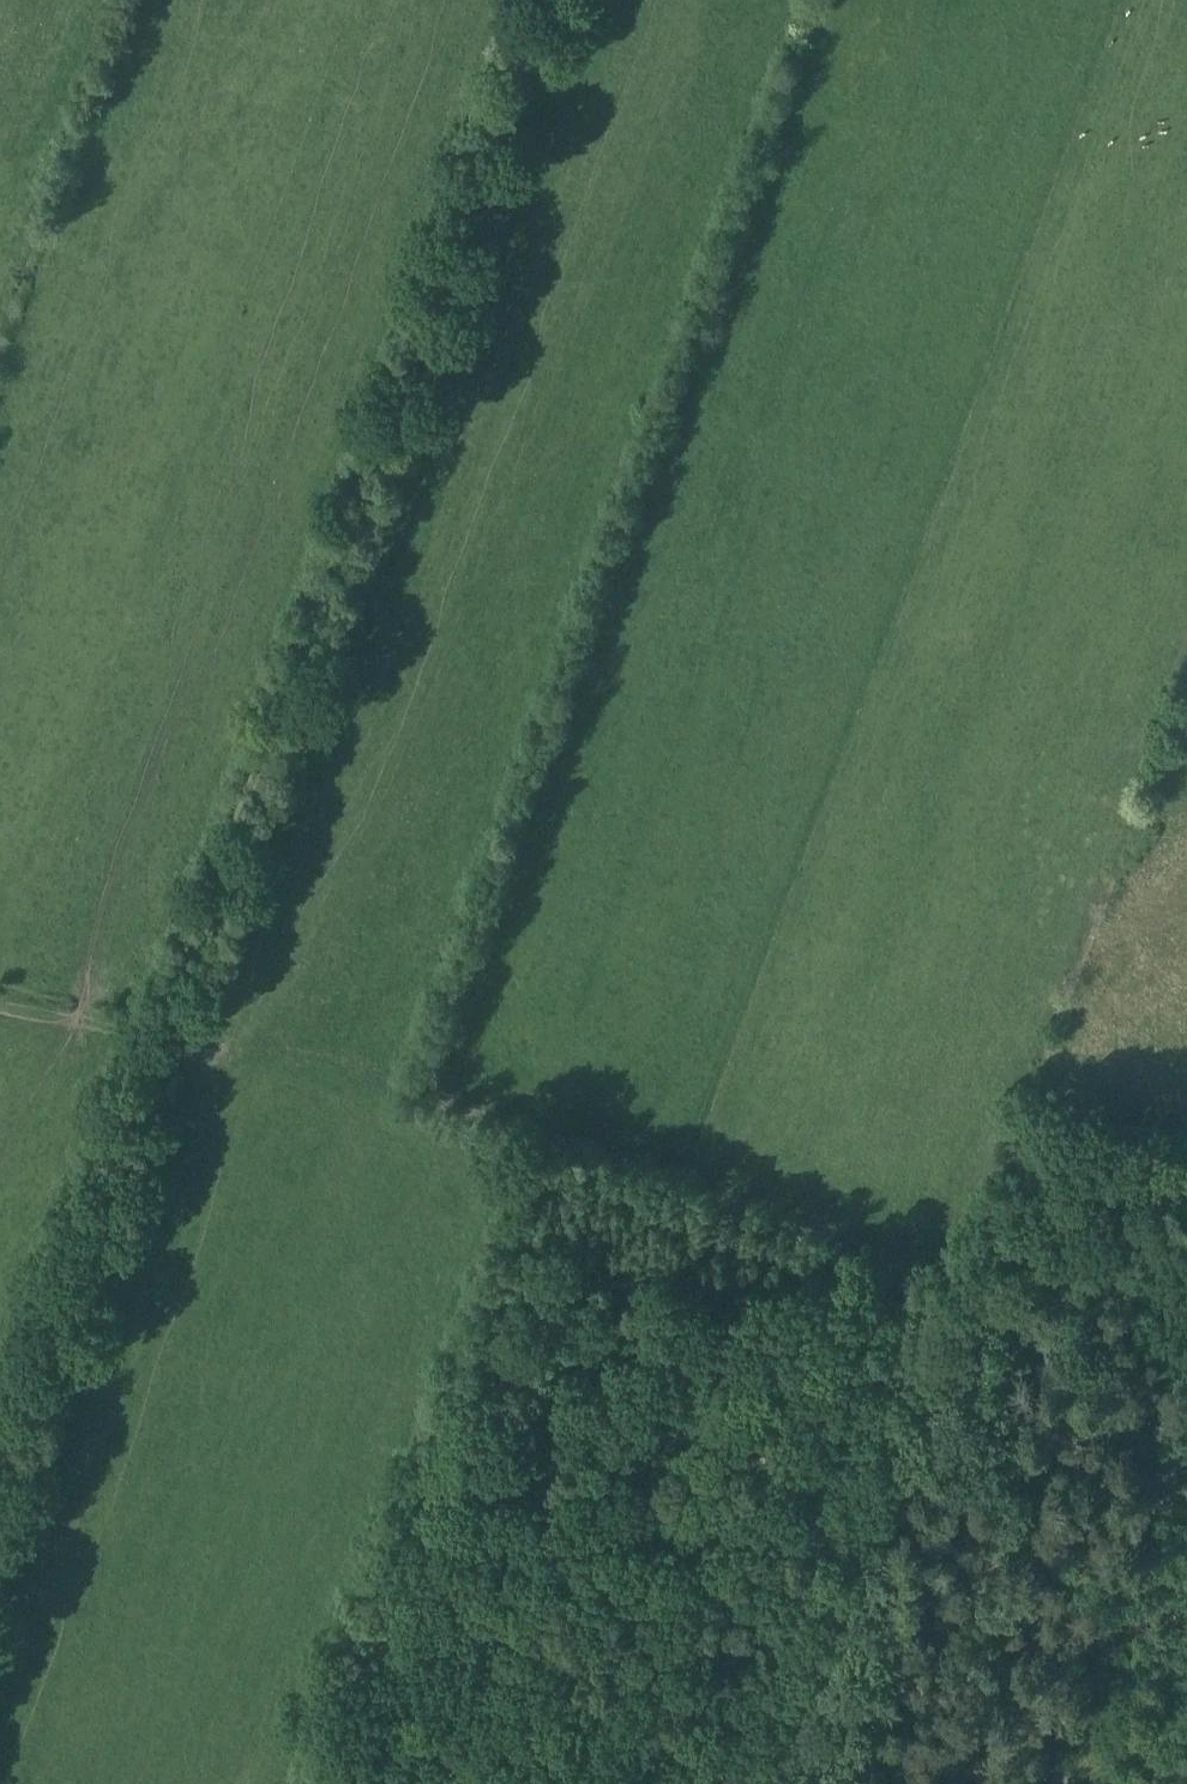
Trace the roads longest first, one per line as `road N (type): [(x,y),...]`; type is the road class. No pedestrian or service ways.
road 1 (track): [(0,1448),(532,0)]
road 2 (track): [(588,1783),(785,1293)]
road 3 (track): [(1186,1430),(1059,1783)]
road 4 (track): [(153,1030),(0,1002)]

